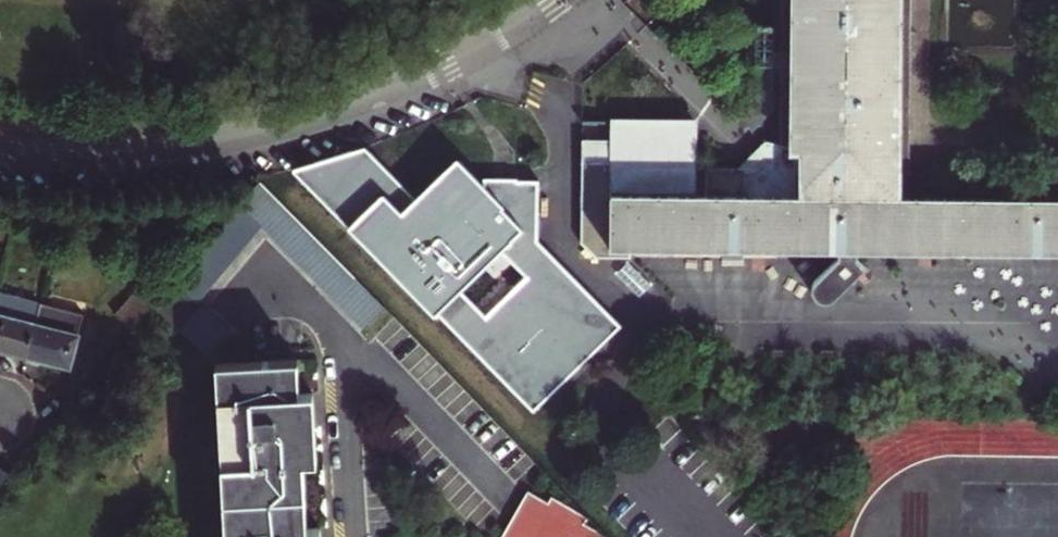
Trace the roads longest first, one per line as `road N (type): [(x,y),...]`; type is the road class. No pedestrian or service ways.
road 1 (residential): [(0,151),(155,150),(332,115),(478,52),(557,0)]

